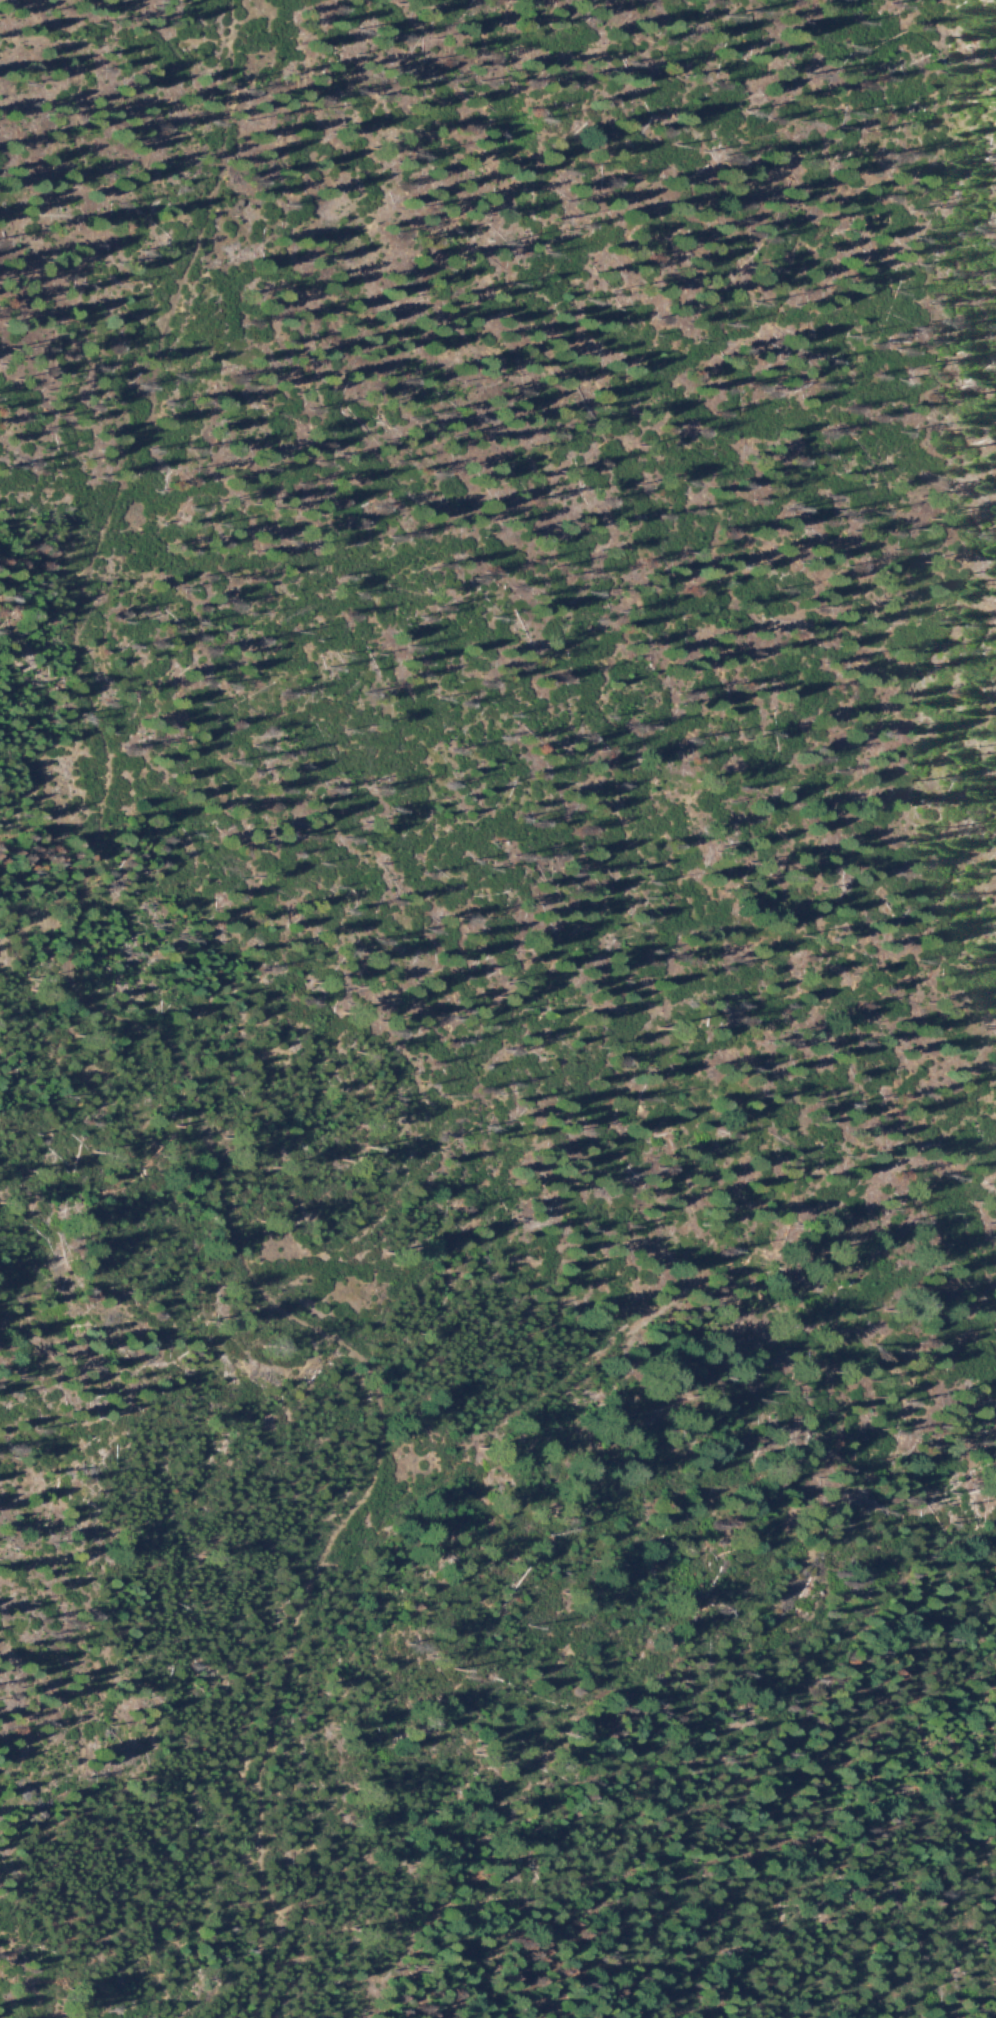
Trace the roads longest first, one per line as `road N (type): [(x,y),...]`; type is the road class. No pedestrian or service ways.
road 1 (track): [(265,2017),(264,1796),(273,1748),(306,1626),(336,1558),(382,1492),(386,1409),(366,1371),(276,1311),(252,1279),(185,1075),(165,1052),(95,1023),(75,986),(114,775),(89,697),(78,613),(135,483),(158,375),(230,175),(241,107),(239,0)]

